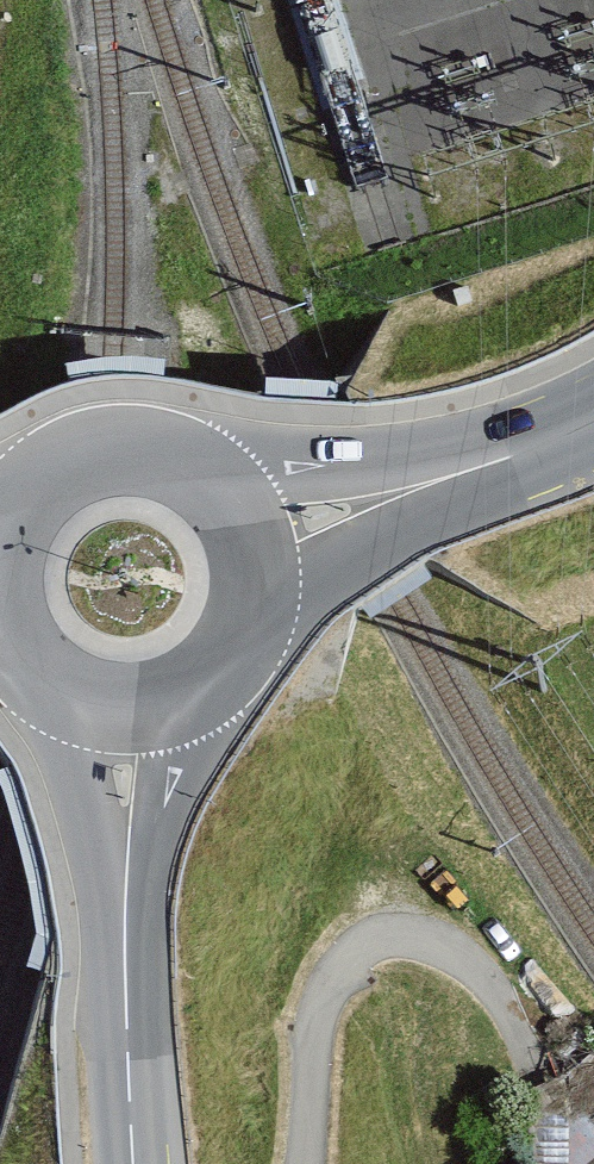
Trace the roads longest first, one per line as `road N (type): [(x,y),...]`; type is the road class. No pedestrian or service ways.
road 1 (secondary): [(133,1163),(121,975),(124,721)]
road 2 (secondary): [(260,528),(474,468),(593,420)]
road 3 (secondary): [(260,528),(214,468),(144,441),(70,453),(38,474),(0,527)]
road 4 (secondary): [(124,721),(192,706),(245,661),(269,596),(260,528)]
road 5 (secondary): [(0,633),(25,675),(54,699),(124,721)]

